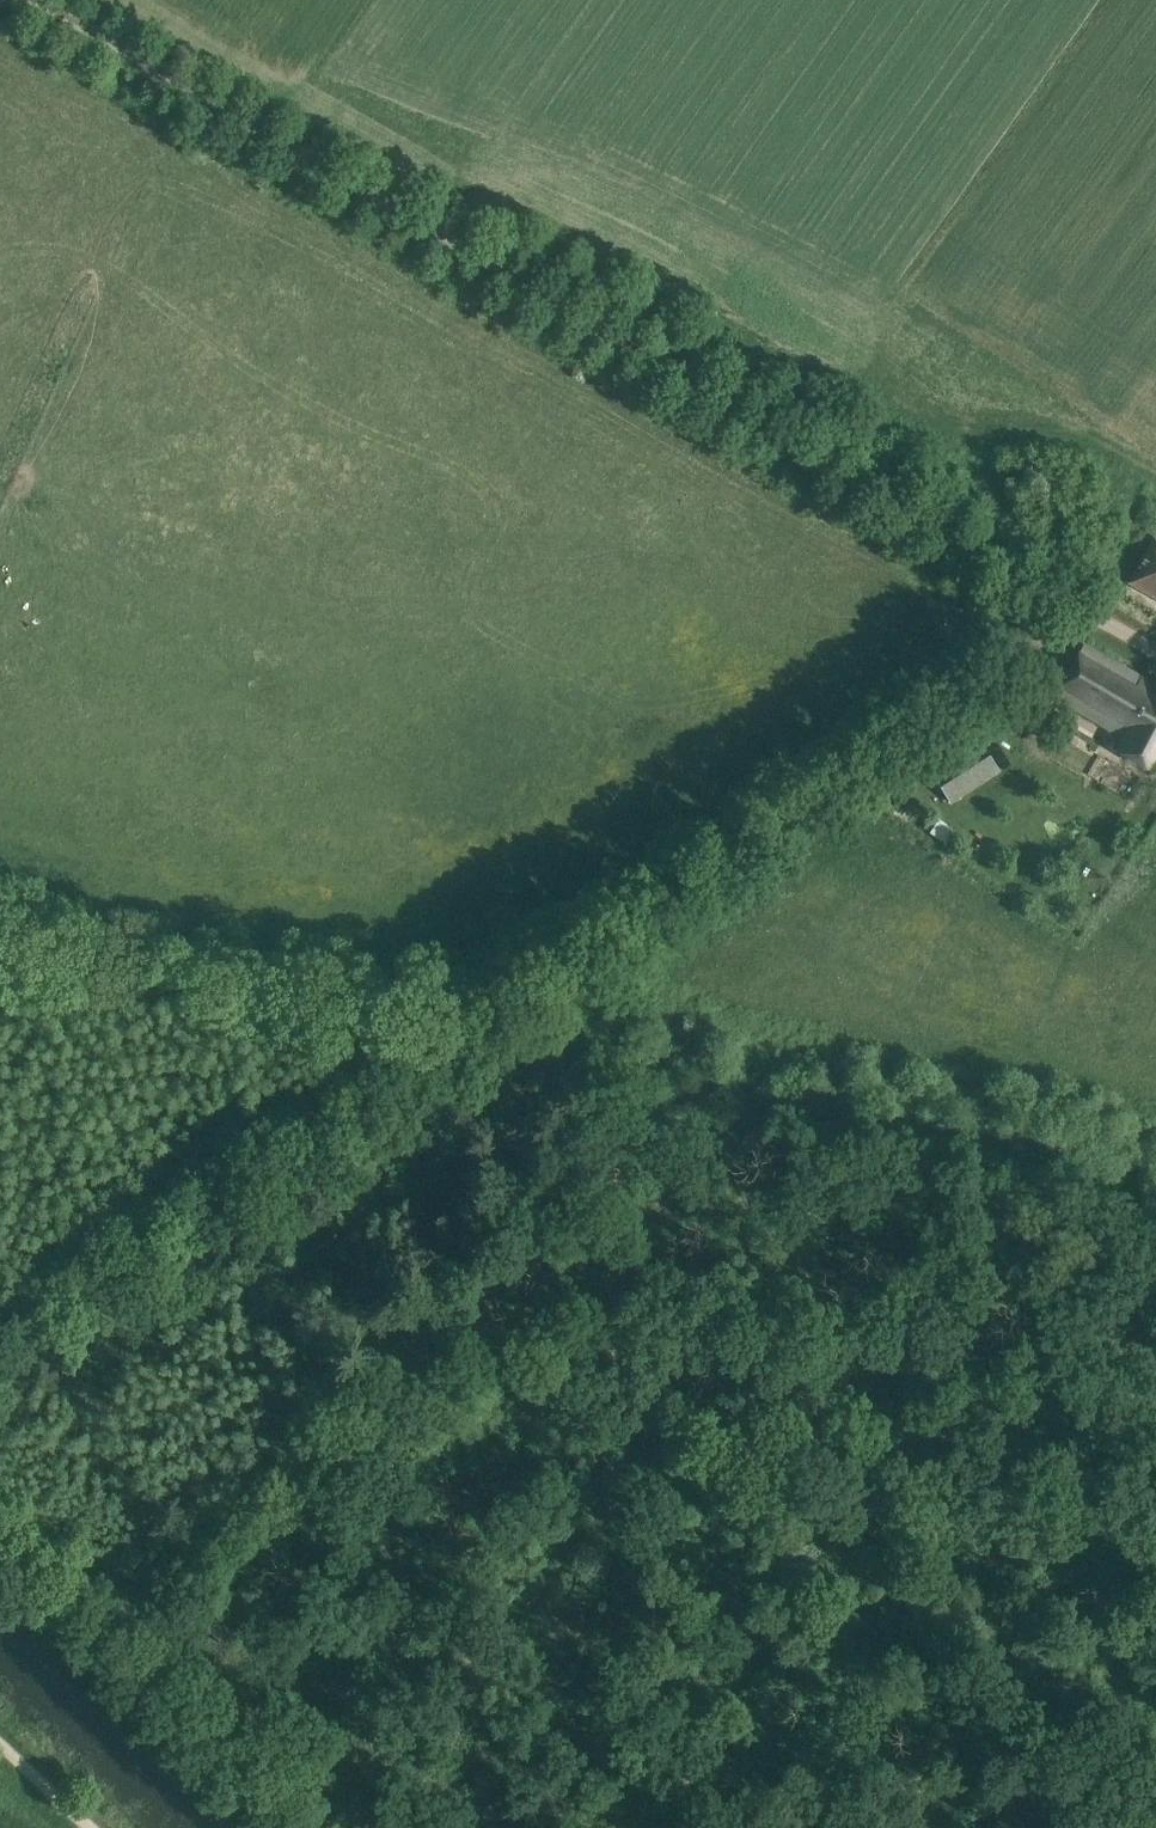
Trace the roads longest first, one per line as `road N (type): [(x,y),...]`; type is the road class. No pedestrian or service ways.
road 1 (track): [(39,0),(1093,614)]
road 2 (track): [(97,1827),(0,1740)]

